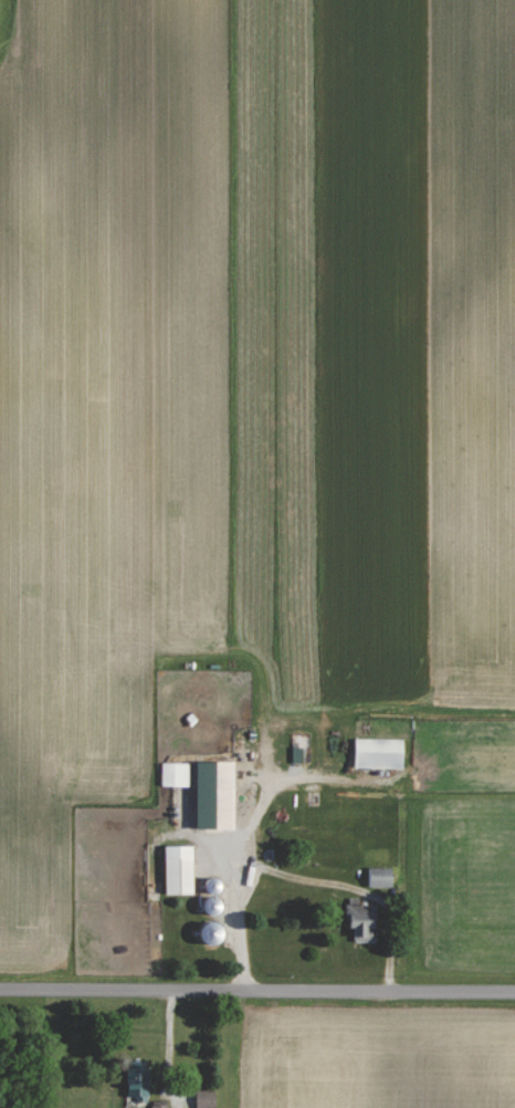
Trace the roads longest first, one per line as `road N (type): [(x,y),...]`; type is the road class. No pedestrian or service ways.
road 1 (residential): [(0,989),(514,992)]

